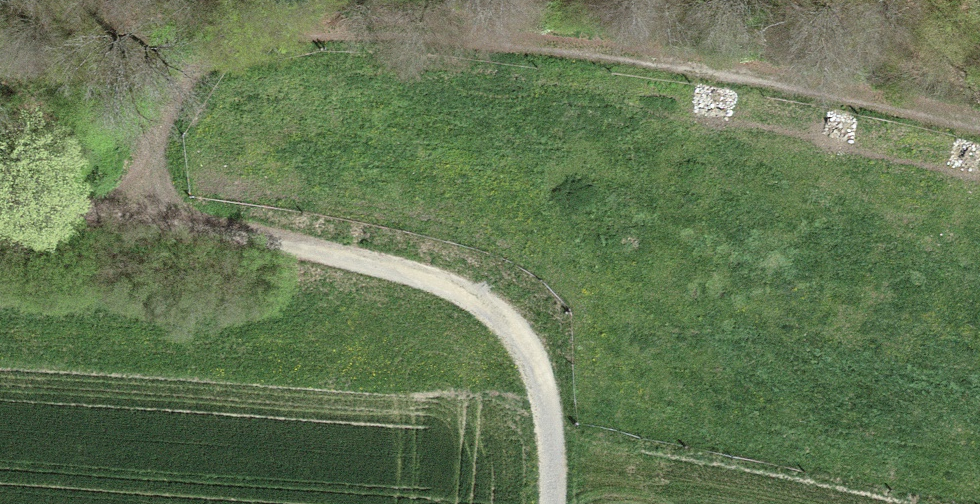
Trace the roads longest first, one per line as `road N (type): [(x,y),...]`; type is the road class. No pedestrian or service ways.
road 1 (track): [(140,214),(154,99),(218,44),(332,25),(646,61),(979,149)]
road 2 (track): [(140,214),(435,275),(501,309),(553,399),(546,503)]
road 3 (track): [(0,205),(140,214)]

